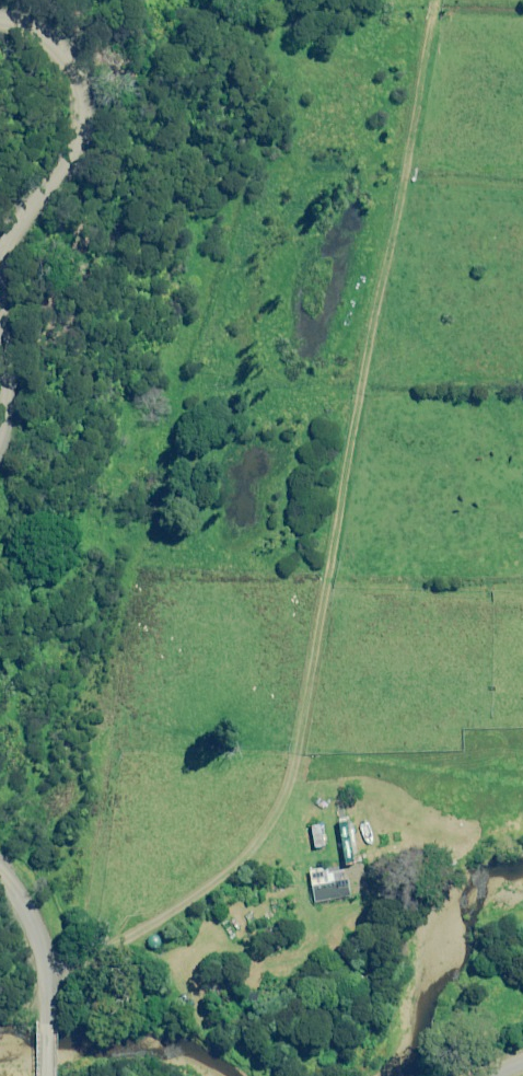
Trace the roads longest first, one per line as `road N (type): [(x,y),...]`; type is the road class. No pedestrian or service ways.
road 1 (track): [(46,977),(234,859),(276,793),(445,0)]
road 2 (unclassified): [(0,13),(56,72),(66,148),(7,229),(0,295)]
road 3 (unclassified): [(0,867),(40,942),(46,1075)]

